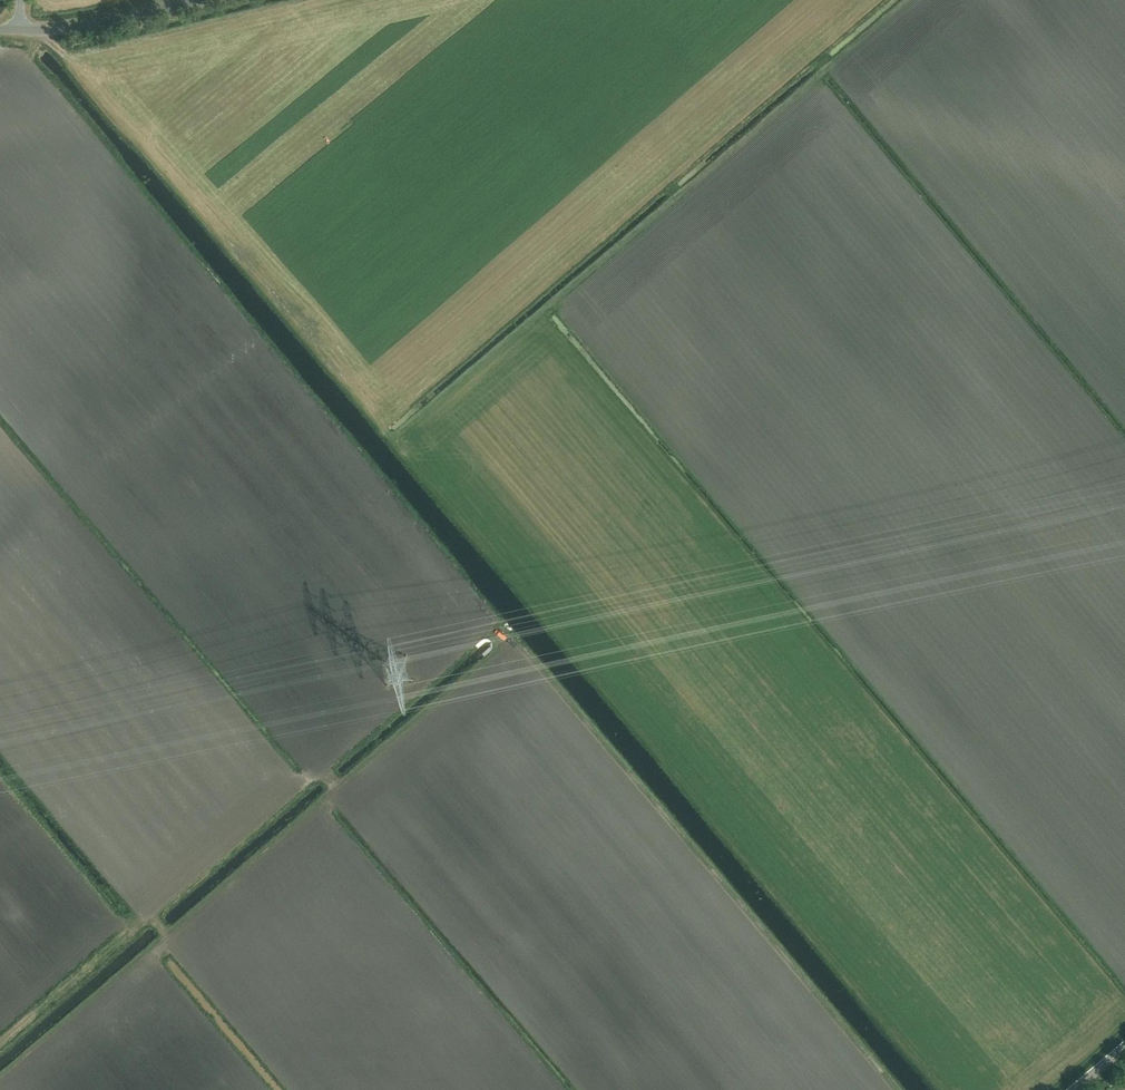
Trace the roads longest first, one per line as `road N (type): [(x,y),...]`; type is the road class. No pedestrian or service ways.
road 1 (track): [(0,1040),(302,787)]
road 2 (unclassified): [(0,29),(79,25),(186,0)]

